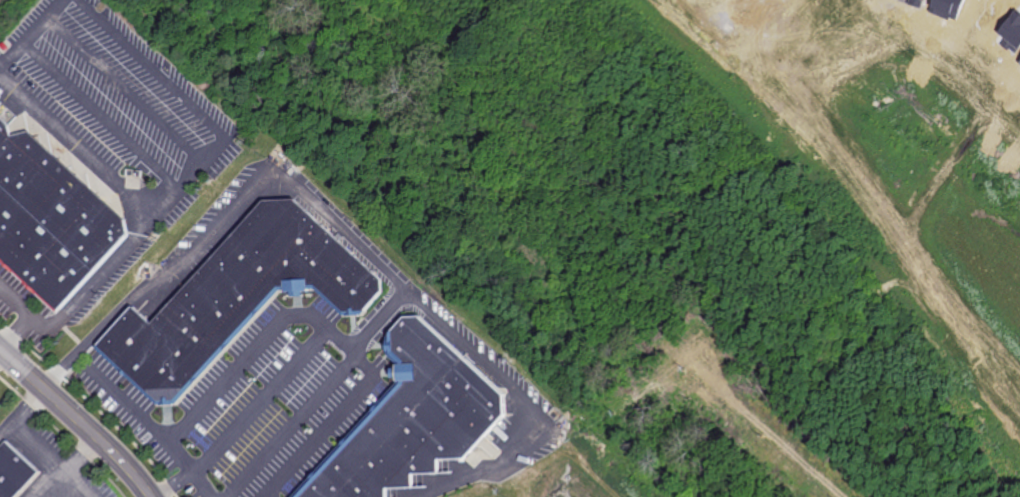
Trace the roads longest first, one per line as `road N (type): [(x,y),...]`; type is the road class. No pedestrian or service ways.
road 1 (tertiary): [(0,349),(153,496)]

